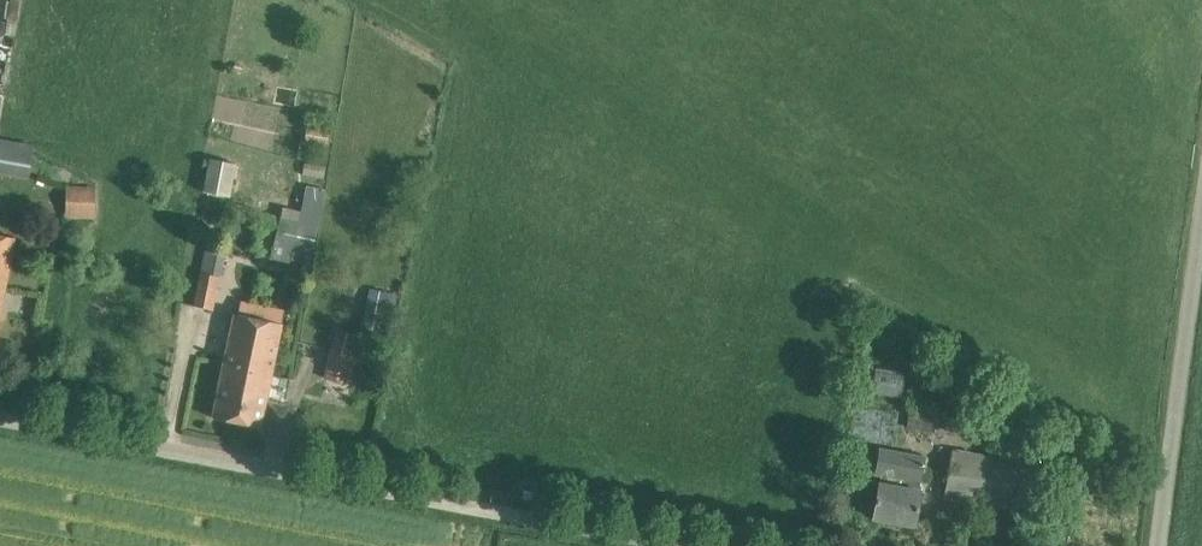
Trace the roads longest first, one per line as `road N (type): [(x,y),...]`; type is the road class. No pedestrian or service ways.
road 1 (unclassified): [(682,545),(0,418)]
road 2 (unclassified): [(1158,545),(1201,219)]

